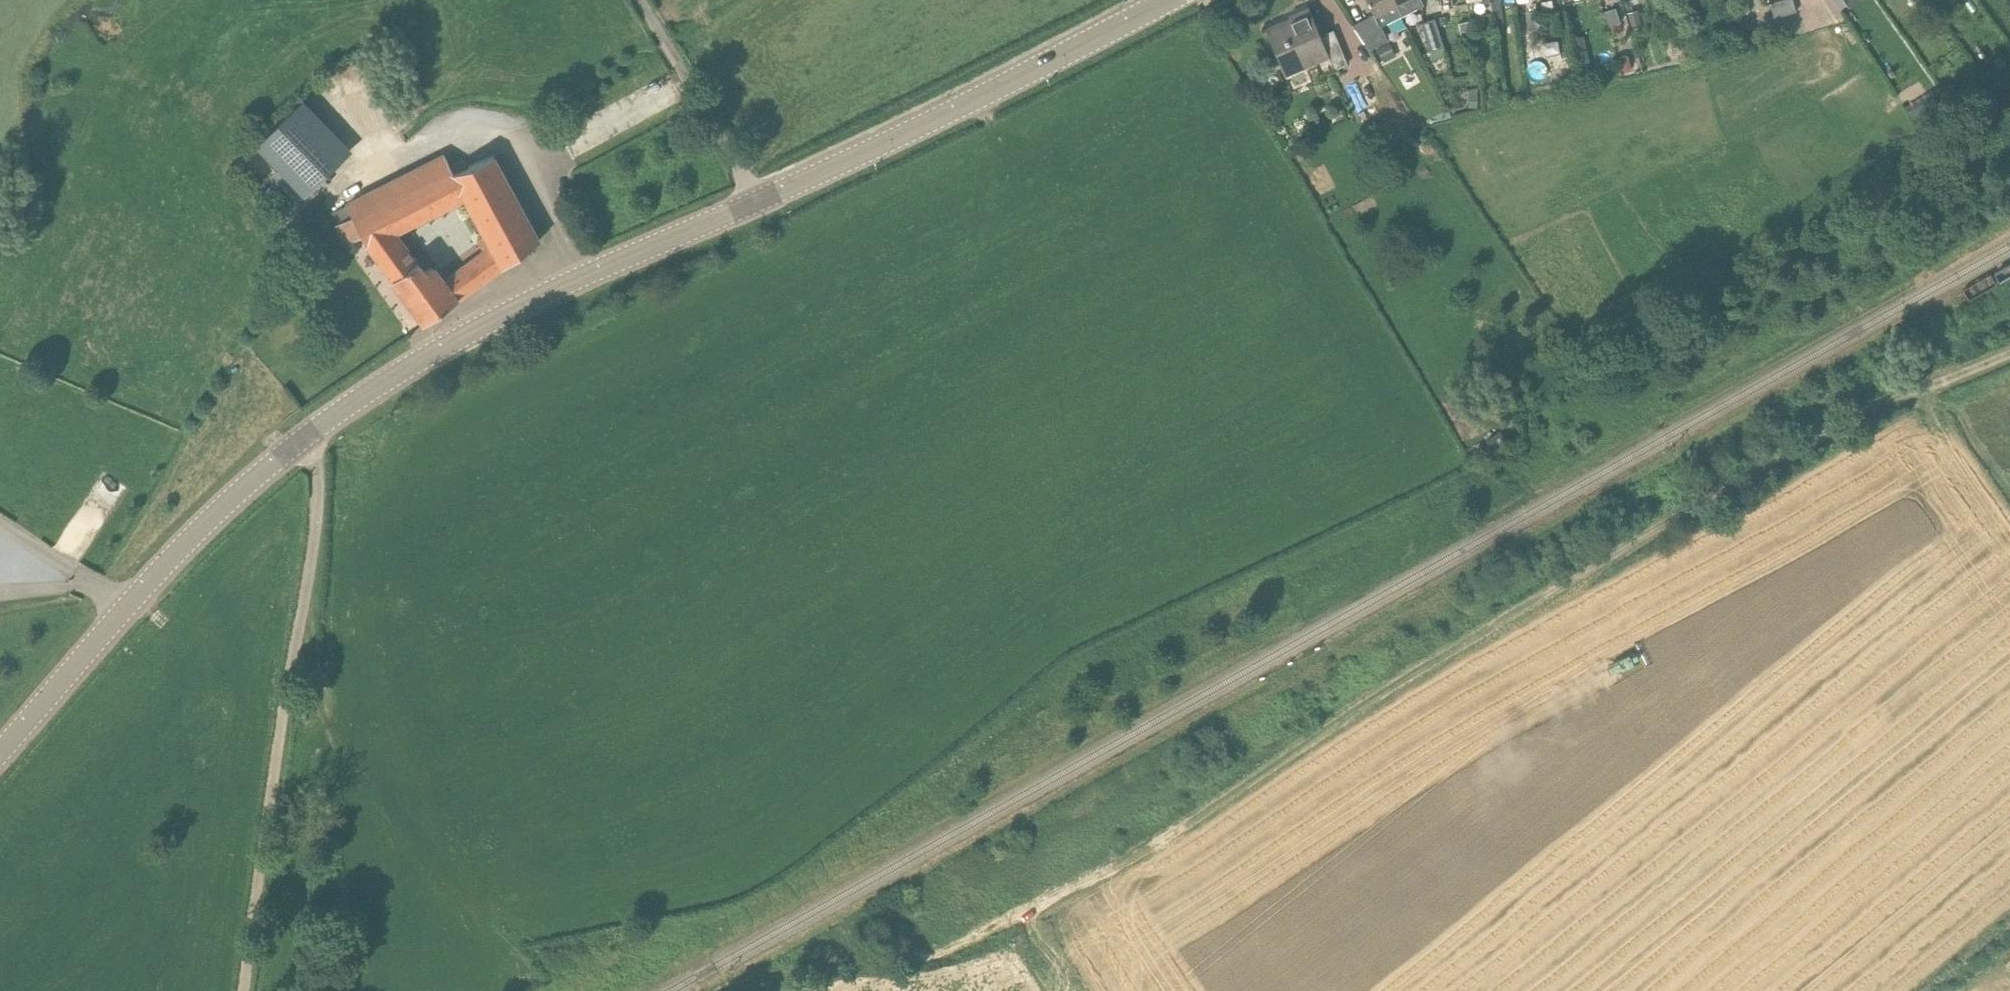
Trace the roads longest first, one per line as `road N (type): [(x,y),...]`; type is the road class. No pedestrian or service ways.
road 1 (tertiary): [(0,752),(186,543),(350,405),(522,305),(754,203)]
road 2 (track): [(244,990),(315,541),(318,478),(308,437)]
road 3 (tertiary): [(754,203),(1170,0)]
road 4 (unclassified): [(754,203),(638,0)]

